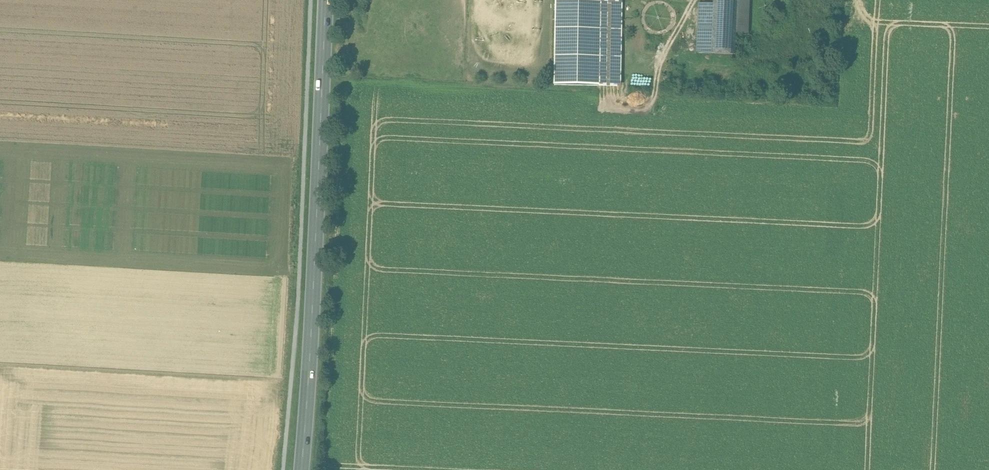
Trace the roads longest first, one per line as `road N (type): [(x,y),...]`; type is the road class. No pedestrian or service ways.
road 1 (primary): [(301,469),(325,0)]

